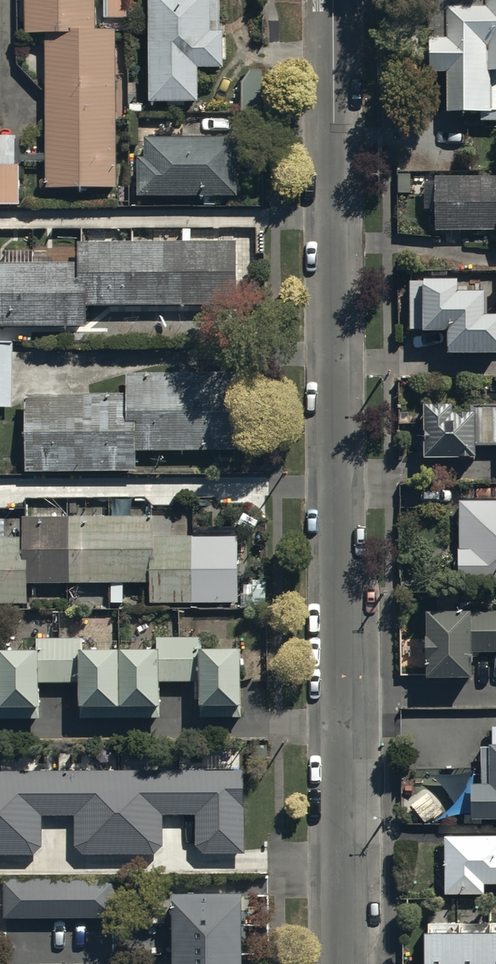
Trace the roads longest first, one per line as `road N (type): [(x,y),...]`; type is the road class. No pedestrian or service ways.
road 1 (residential): [(339,963),(334,0)]

